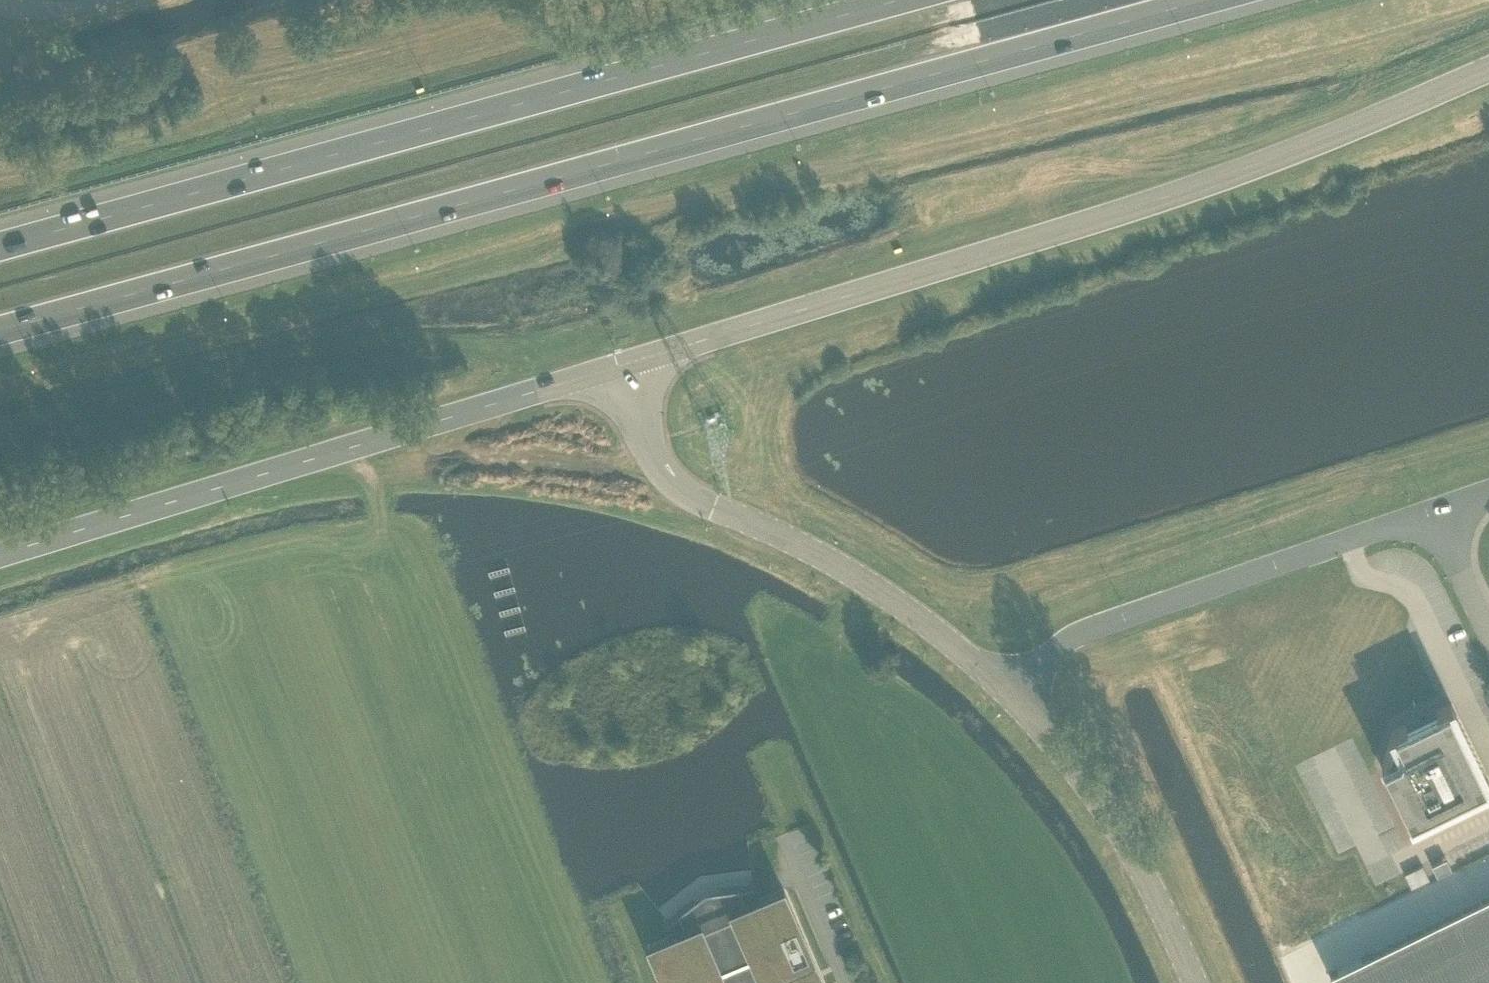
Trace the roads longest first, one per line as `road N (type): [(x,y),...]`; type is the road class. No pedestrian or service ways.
road 1 (motorway): [(0,331),(1208,0)]
road 2 (motorway): [(902,0),(0,247)]
road 3 (secondary): [(623,365),(1164,198),(1488,70)]
road 4 (secondary): [(0,554),(623,365)]
road 5 (tertiary): [(1005,693),(896,602),(673,484),(648,447),(623,365)]
road 6 (unclassified): [(1005,693),(1079,632),(1431,511)]
road 7 (tertiary): [(1195,982),(1123,839),(1070,763),(1005,693)]
road 8 (unclassified): [(1488,632),(1431,511)]

